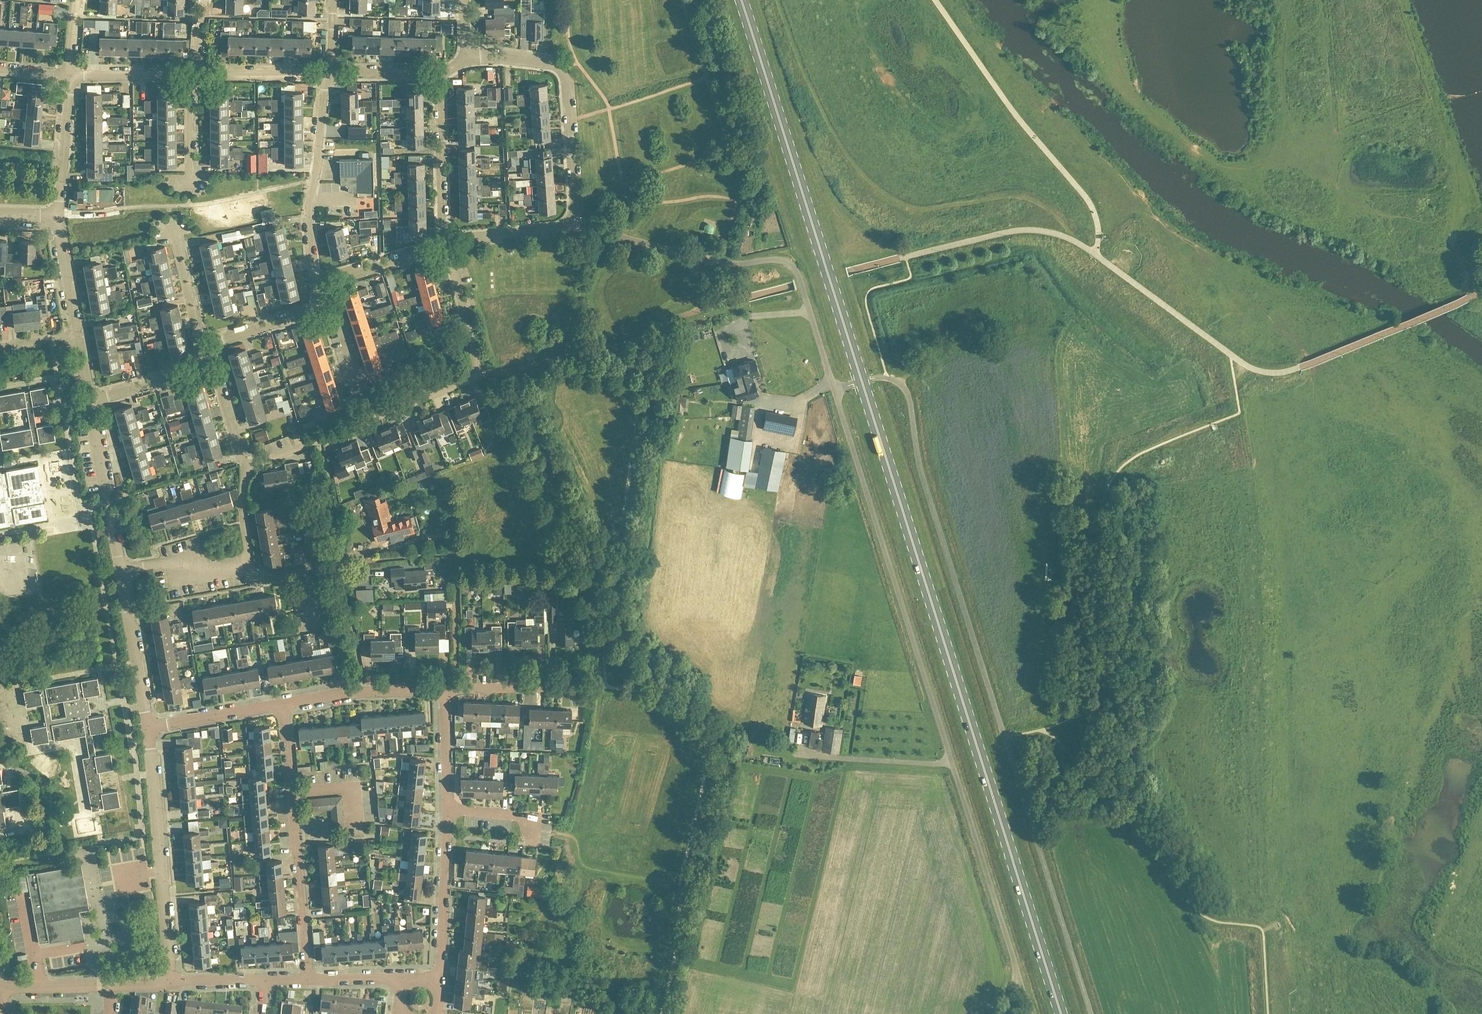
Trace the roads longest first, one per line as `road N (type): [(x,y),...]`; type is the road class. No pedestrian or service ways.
road 1 (unclassified): [(1091,1013),(917,460),(907,394),(887,379),(862,382)]
road 2 (primary): [(1059,1013),(862,382)]
road 3 (unclassified): [(1018,981),(834,391)]
road 4 (primary): [(862,382),(736,0)]
road 5 (residential): [(246,470),(474,378),(446,246)]
road 6 (unclassified): [(834,391),(789,265),(706,261),(575,228)]
road 7 (residential): [(307,981),(284,705)]
road 8 (residential): [(170,984),(148,729)]
road 9 (residential): [(324,283),(314,270),(308,212),(327,75)]
road 10 (residential): [(446,246),(441,74)]
road 11 (residential): [(120,571),(90,403)]
road 12 (residential): [(440,981),(448,811)]
road 13 (residential): [(284,705),(351,692),(444,690)]
road 14 (residential): [(148,729),(120,571)]
road 15 (residential): [(575,228),(562,72)]
road 16 (residential): [(58,218),(69,77)]
road 17 (residential): [(148,729),(284,705)]
road 18 (residential): [(192,76),(327,75)]
road 19 (residential): [(251,565),(221,571),(172,563),(120,571)]
road 20 (residential): [(446,246),(575,228)]
road 21 (residential): [(444,690),(573,688)]
road 22 (residential): [(324,283),(446,246)]
road 23 (residential): [(206,346),(307,316),(324,302)]
road 24 (residential): [(206,346),(172,225)]
road 25 (residential): [(69,77),(192,76)]
road 26 (residential): [(448,811),(444,690)]
road 27 (residential): [(77,336),(58,218)]

